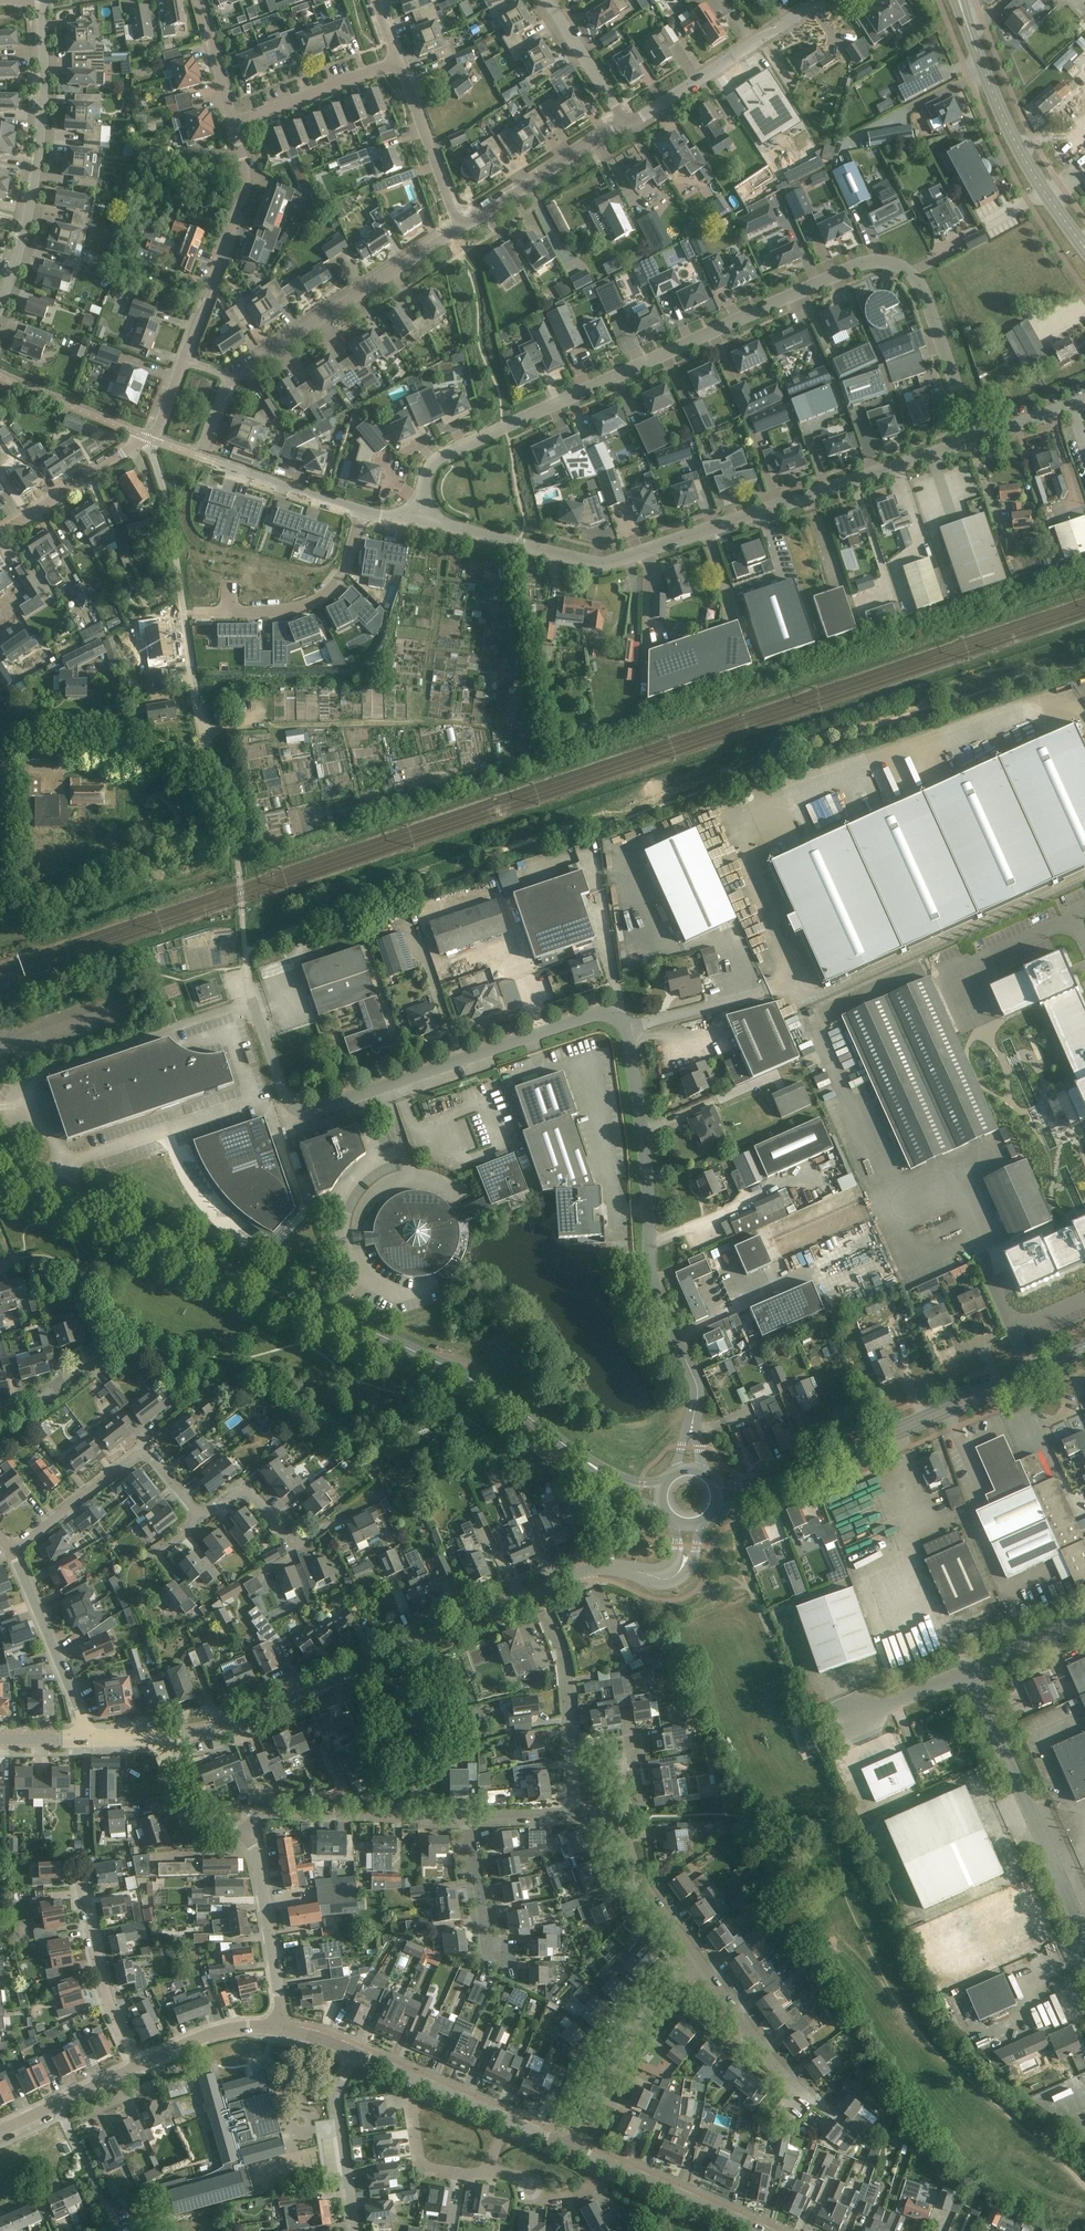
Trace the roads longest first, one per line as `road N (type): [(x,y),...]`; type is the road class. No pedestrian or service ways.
road 1 (residential): [(422,522),(435,461),(873,261),(898,265),(921,286),(973,441)]
road 2 (tertiary): [(573,1451),(458,1372),(0,1157)]
road 3 (residential): [(422,522),(607,564),(973,441)]
road 4 (tertiary): [(162,1734),(249,1716),(577,1574),(612,1566),(646,1574)]
road 5 (residential): [(626,1029),(610,1016),(593,1016),(305,1112),(286,1099),(247,965)]
road 6 (tertiary): [(715,1510),(781,1490),(1084,1355)]
road 7 (tertiary): [(1084,1342),(773,1480),(714,1483)]
road 8 (residential): [(695,1408),(696,1382),(651,1276),(626,1029)]
road 9 (residential): [(200,457),(232,378),(462,228)]
road 10 (residential): [(147,438),(159,426),(242,200),(246,176),(233,123)]
road 11 (residential): [(208,758),(168,509),(147,438)]
road 12 (residential): [(0,305),(38,166),(45,89),(40,0)]
road 13 (unclassified): [(1084,1937),(968,1671)]
road 14 (secondary): [(1084,247),(1015,142),(961,6)]
road 15 (residential): [(12,1549),(138,1455),(152,1458),(200,1519)]
road 16 (residential): [(243,1834),(267,1815),(469,1819)]
road 17 (residential): [(627,126),(821,0)]
road 18 (residential): [(362,512),(346,570),(312,604),(193,612)]
road 19 (residential): [(569,2146),(617,2054),(697,1961)]
road 20 (residential): [(208,758),(131,729),(0,728)]
road 21 (tertiary): [(764,2230),(569,2146)]
road 22 (residential): [(90,1737),(12,1549)]
road 23 (residential): [(576,1814),(565,1678),(545,1616)]
road 24 (residential): [(138,2068),(107,2002),(81,1877)]
road 25 (residential): [(280,2028),(257,1859),(243,1834)]
road 26 (residential): [(462,228),(627,126)]
road 27 (residential): [(815,2101),(769,2060),(697,1961)]
road 28 (residential): [(357,2230),(338,2105),(355,2054)]
road 29 (residential): [(462,228),(399,60)]
road 30 (residential): [(233,123),(399,60)]
road 31 (residential): [(0,532),(147,438)]
road 32 (tertiary): [(507,2119),(355,2054)]
road 33 (residential): [(697,1961),(642,1883),(615,1820)]
road 34 (residential): [(212,461),(362,512)]
road 35 (tertiary): [(0,2133),(138,2068)]
road 36 (tertiary): [(138,2068),(232,2028),(280,2028)]
road 37 (residential): [(626,1029),(769,990)]
road 38 (residential): [(627,126),(550,0)]
road 39 (residential): [(243,1834),(188,1819),(162,1734)]
road 40 (residential): [(488,1959),(469,1819)]
road 41 (unclassified): [(846,1723),(968,1671)]
road 42 (residential): [(412,2103),(422,2166),(486,2172)]
road 43 (residential): [(233,123),(200,0)]
road 44 (unclassified): [(968,1671),(1084,1619)]
road 45 (residential): [(200,1519),(245,1492),(293,1542)]

